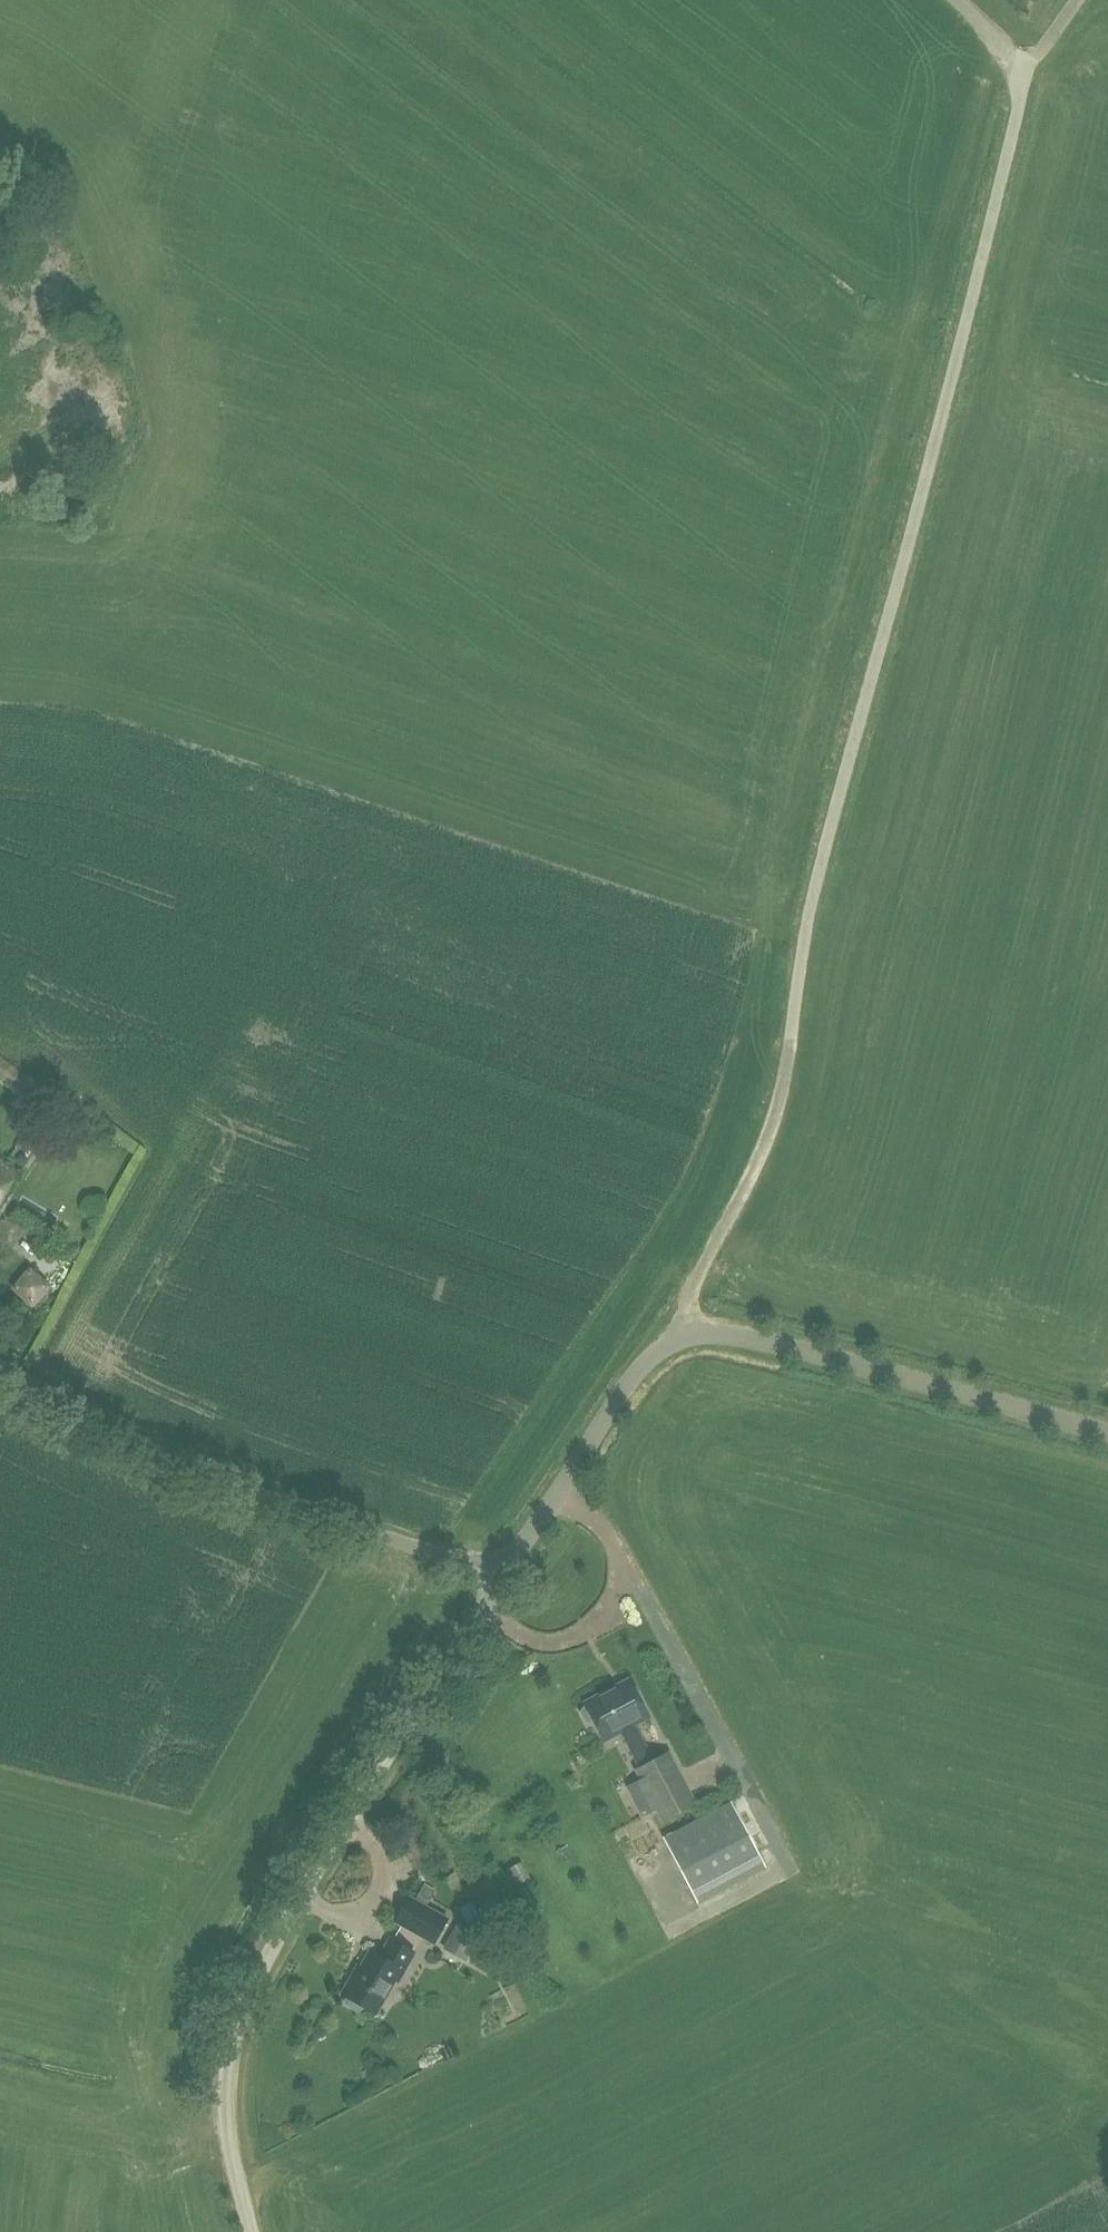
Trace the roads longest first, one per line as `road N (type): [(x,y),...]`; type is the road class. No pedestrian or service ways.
road 1 (unclassified): [(251,2231),(221,2112),(229,2033),(501,1573)]
road 2 (unclassified): [(501,1573),(637,1375),(667,1348),(702,1335),(739,1337),(1107,1436)]
road 3 (unclassified): [(501,1573),(150,1453),(0,1372)]

